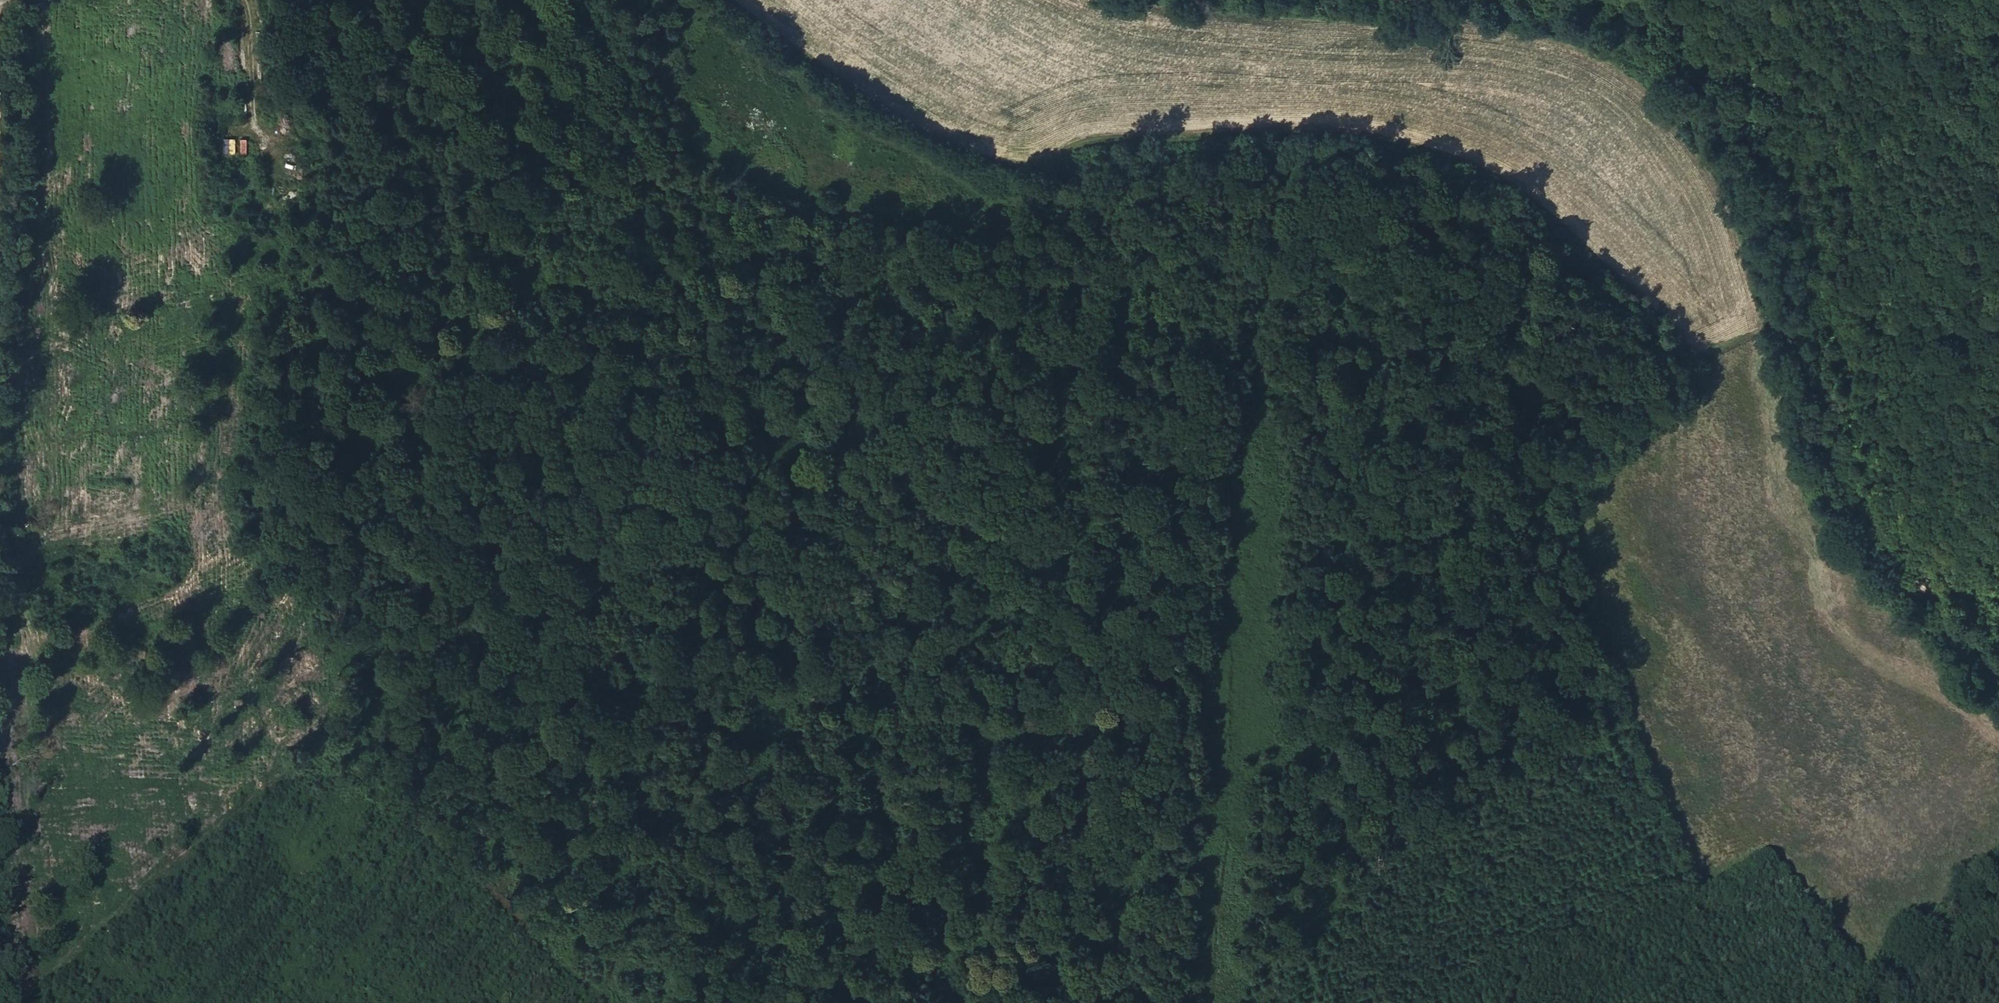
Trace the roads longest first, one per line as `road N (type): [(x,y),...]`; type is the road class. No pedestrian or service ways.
road 1 (track): [(1998,653),(1900,556),(1809,405),(1757,160),(1697,80),(1597,0)]
road 2 (track): [(0,27),(6,205),(0,259)]

